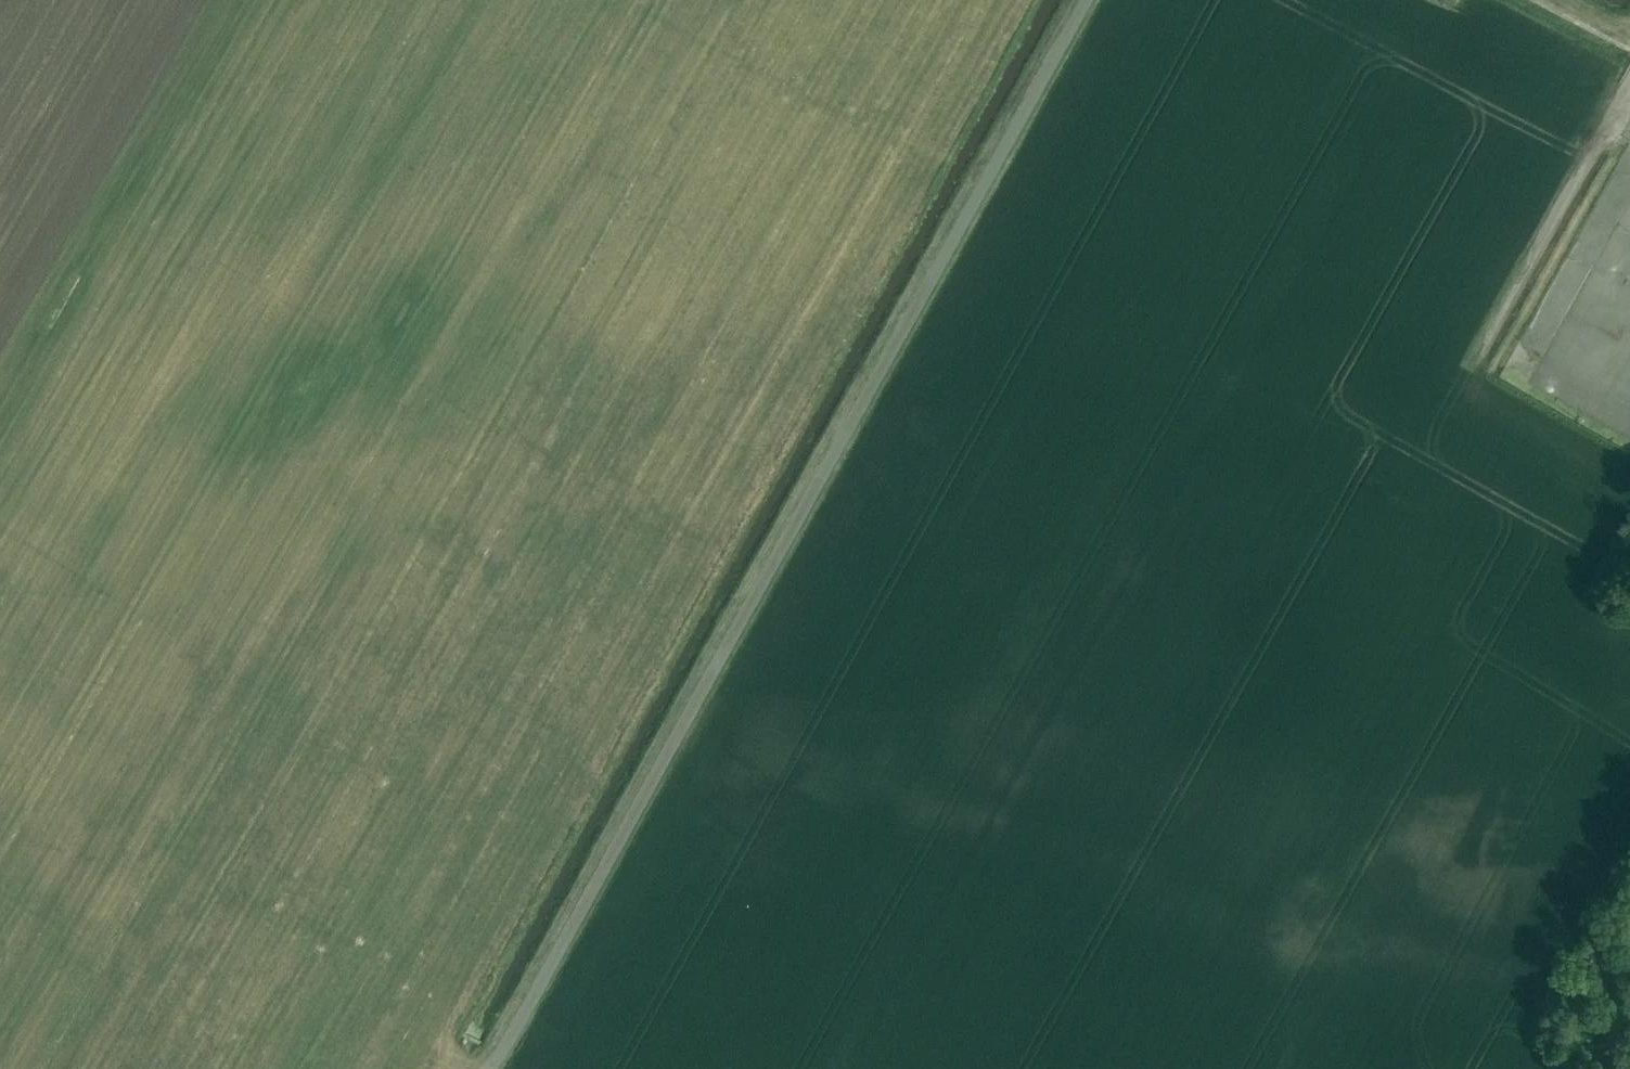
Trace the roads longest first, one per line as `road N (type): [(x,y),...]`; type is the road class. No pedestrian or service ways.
road 1 (unclassified): [(487,1068),(1086,0)]

